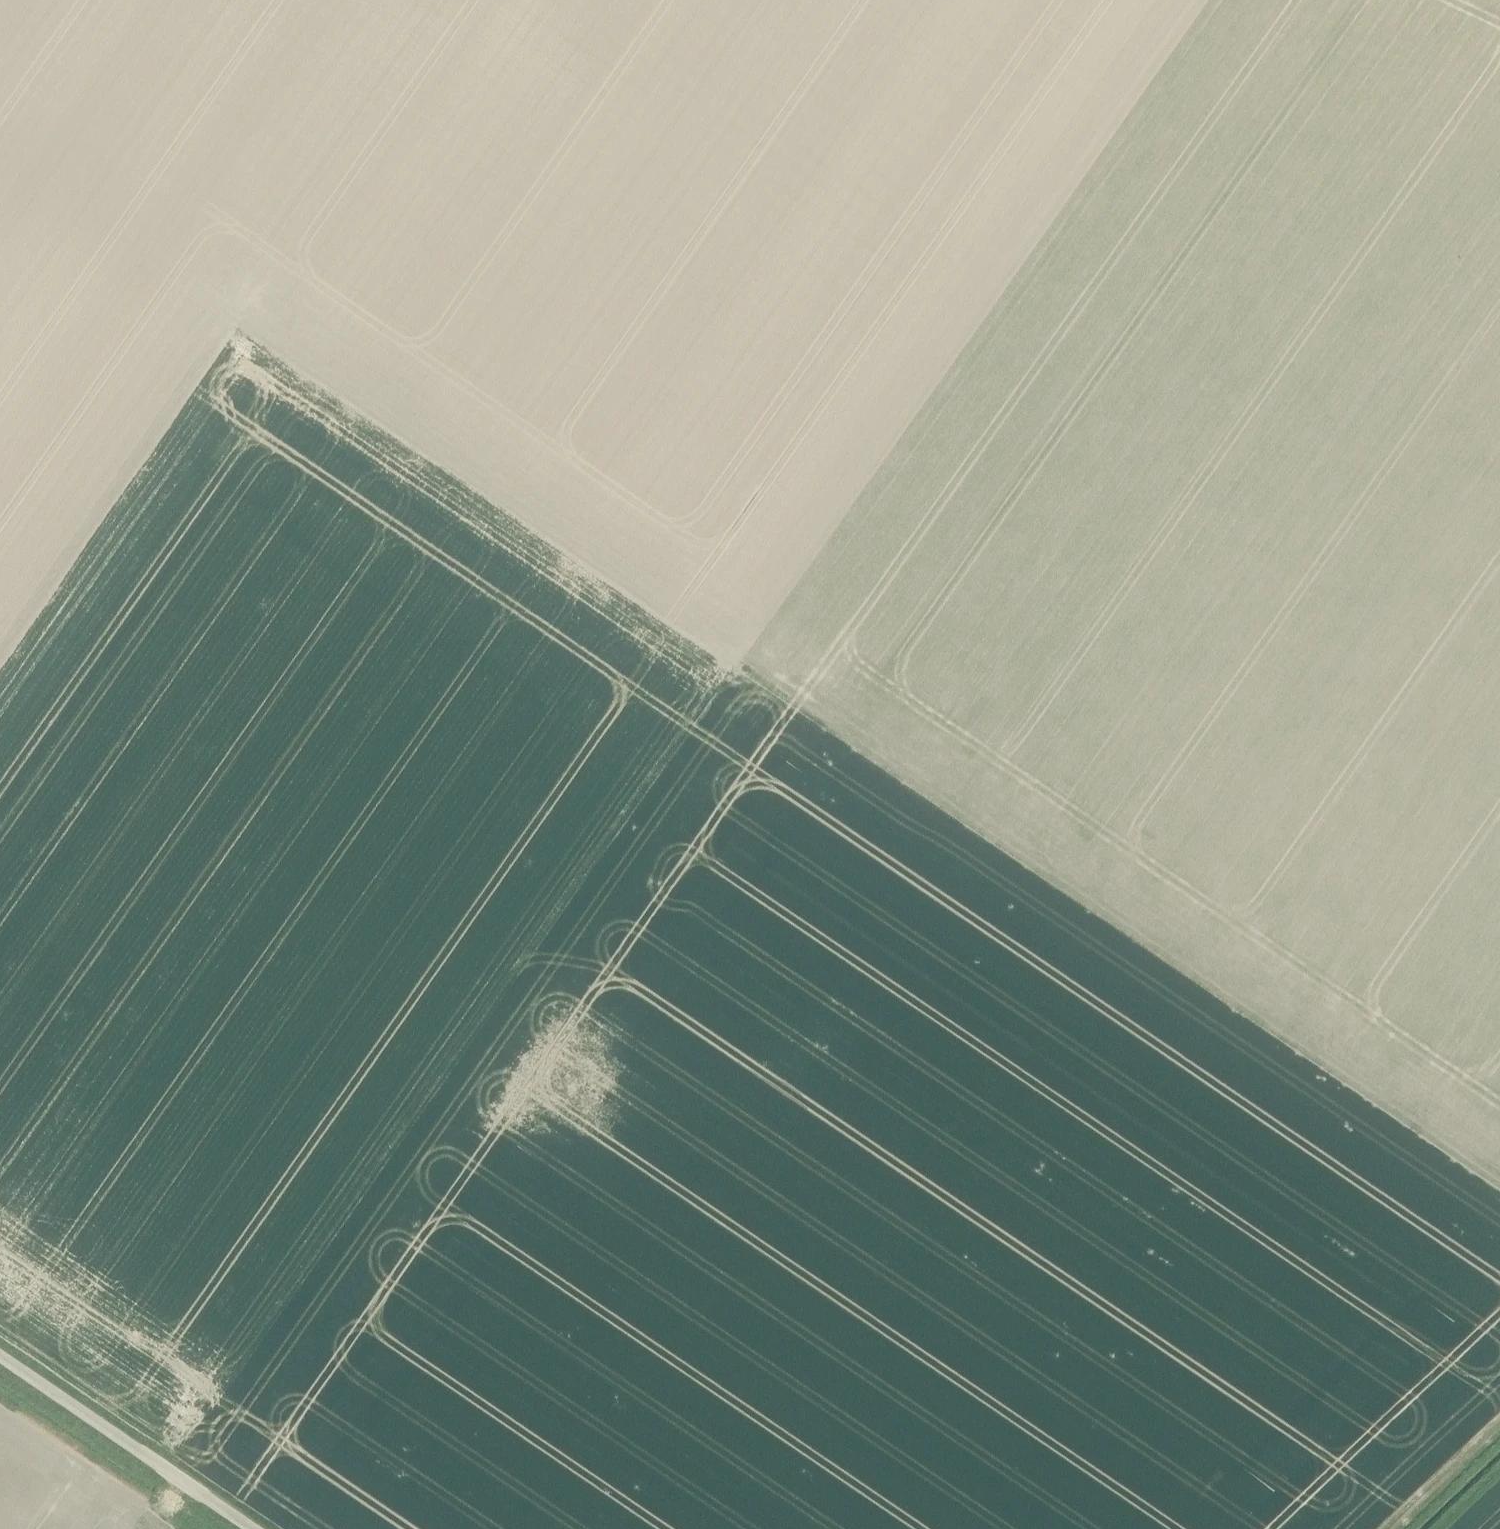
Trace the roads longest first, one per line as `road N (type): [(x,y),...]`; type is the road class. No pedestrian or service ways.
road 1 (unclassified): [(252,1528),(0,1357)]
road 2 (track): [(1390,1528),(1499,1426)]

